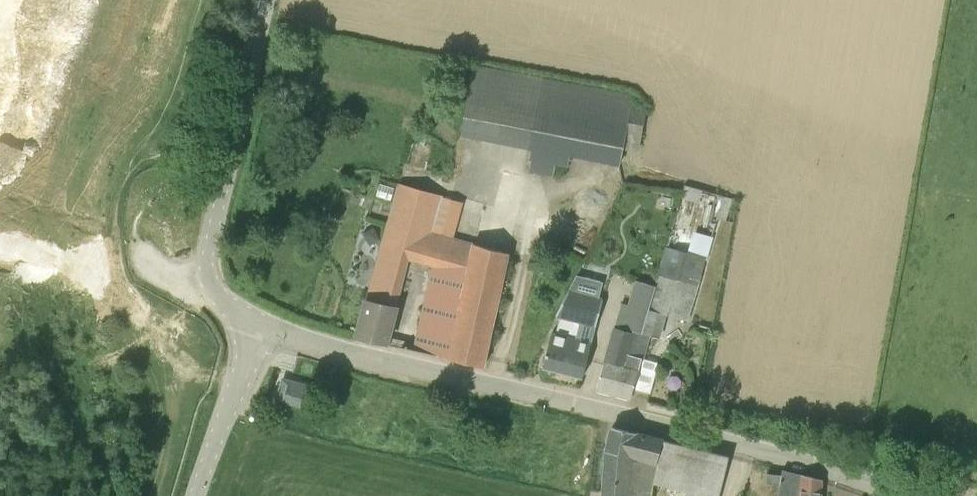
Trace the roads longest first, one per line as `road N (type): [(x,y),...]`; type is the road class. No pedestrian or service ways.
road 1 (unclassified): [(916,495),(693,431),(262,325)]
road 2 (tertiary): [(262,325),(222,300),(207,261),(265,0)]
road 3 (tertiary): [(196,495),(262,325)]

